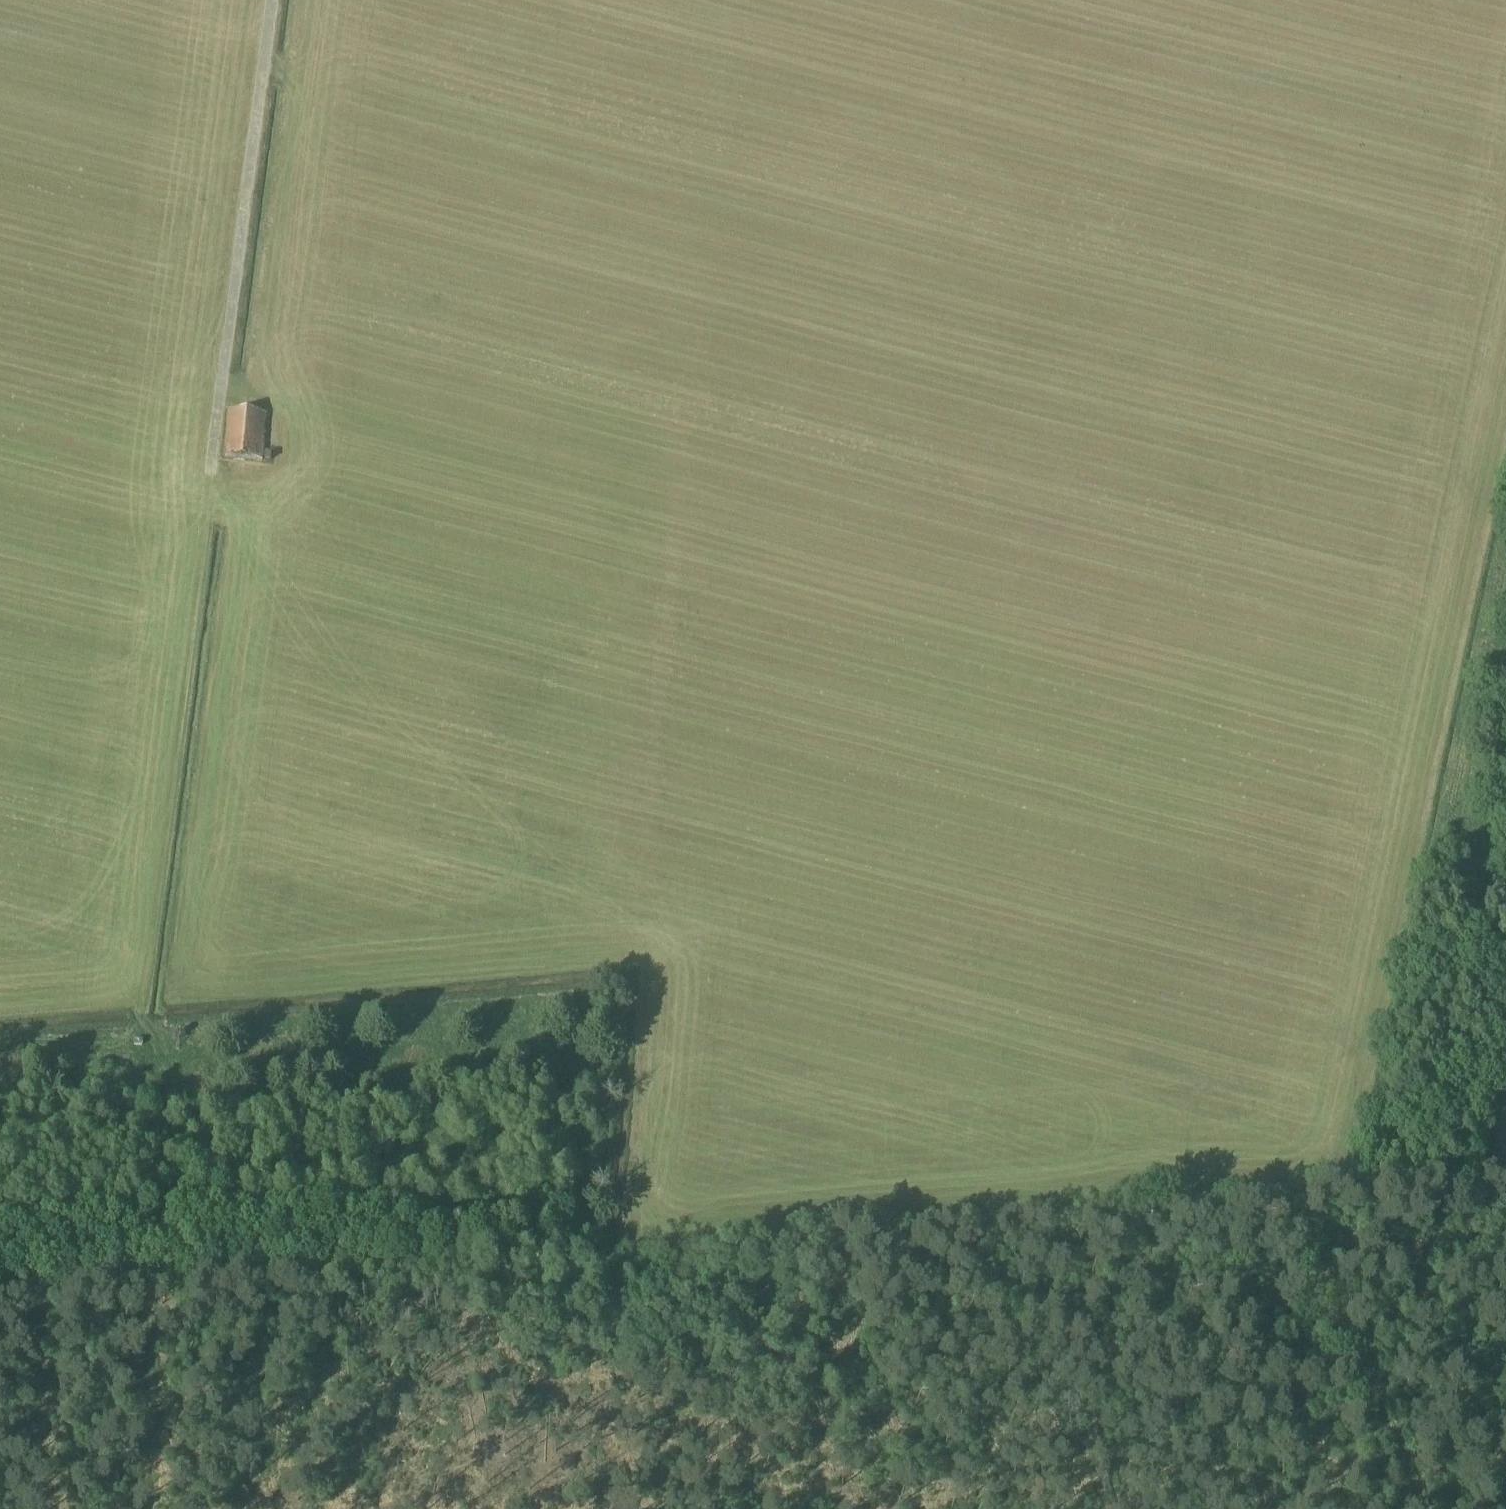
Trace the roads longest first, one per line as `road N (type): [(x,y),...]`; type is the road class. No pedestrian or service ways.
road 1 (track): [(1291,1209),(1430,1508)]

